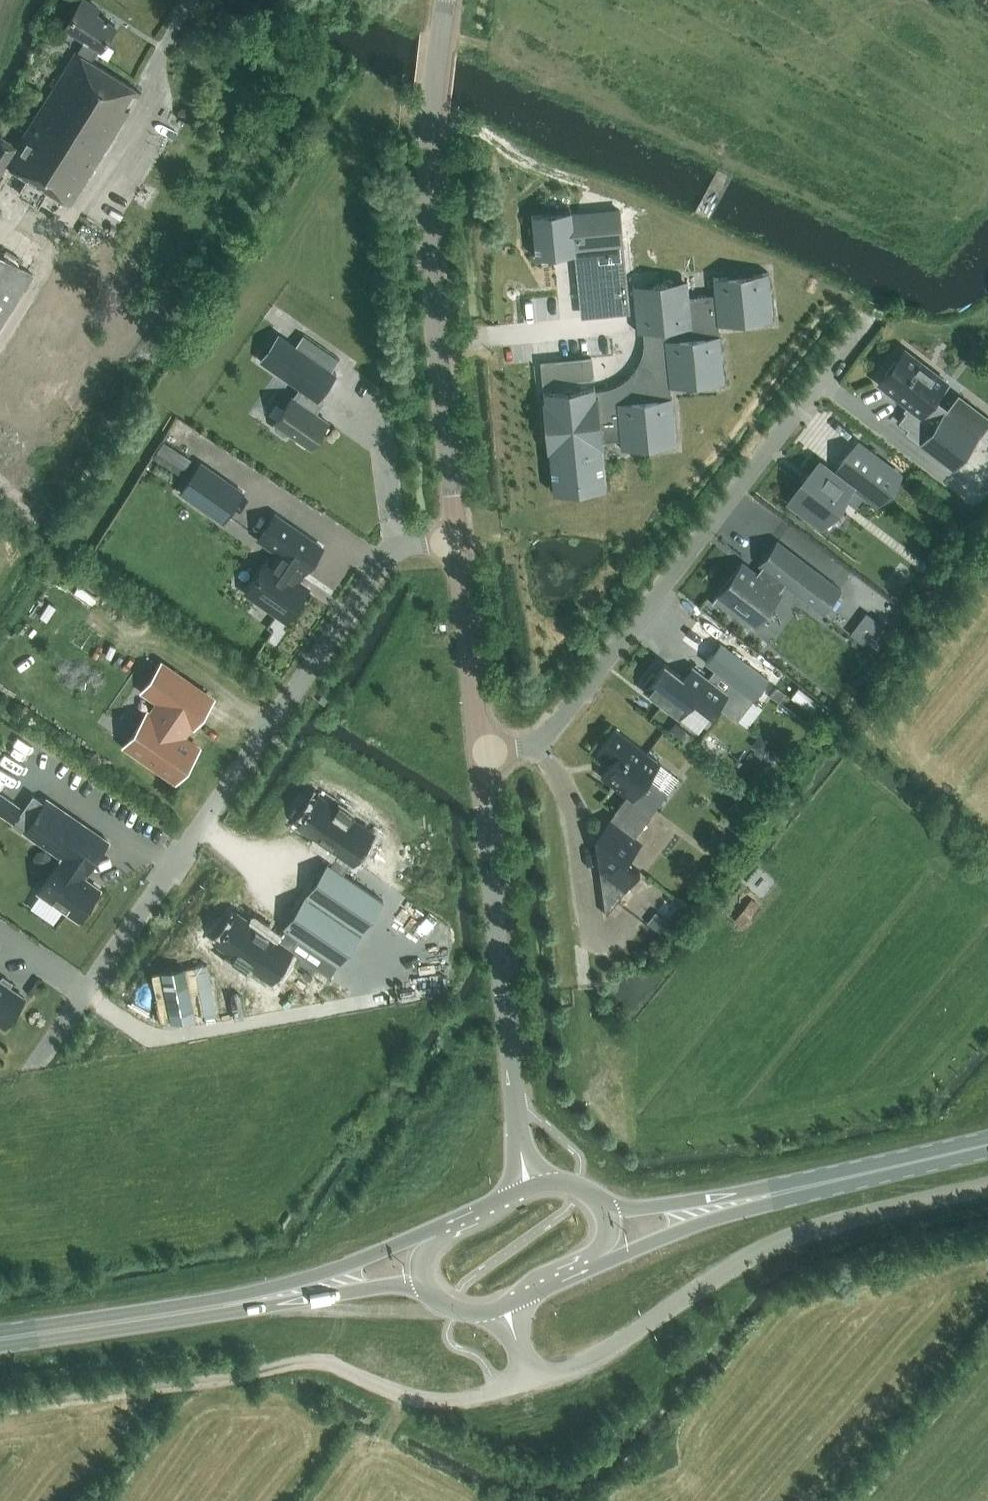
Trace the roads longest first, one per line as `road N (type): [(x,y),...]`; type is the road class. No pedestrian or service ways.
road 1 (residential): [(453,539),(393,553),(376,575),(38,1062)]
road 2 (residential): [(476,751),(514,748),(544,734),(853,324)]
road 3 (tertiary): [(453,539),(426,205),(444,0)]
road 4 (track): [(501,1391),(401,1394),(315,1361),(0,1409)]
road 5 (unclassified): [(533,1380),(605,1353),(715,1275),(794,1234),(987,1185)]
road 6 (tertiary): [(526,1186),(476,751)]
road 7 (primary): [(0,1339),(241,1302)]
road 8 (primary): [(597,1267),(814,1185)]
road 9 (tertiary): [(476,751),(453,539)]
road 10 (primary): [(814,1185),(605,1205)]
road 11 (primary): [(434,1227),(241,1302)]
road 12 (primary): [(241,1302),(280,1306),(425,1281)]
road 13 (primary): [(987,1146),(814,1185)]

